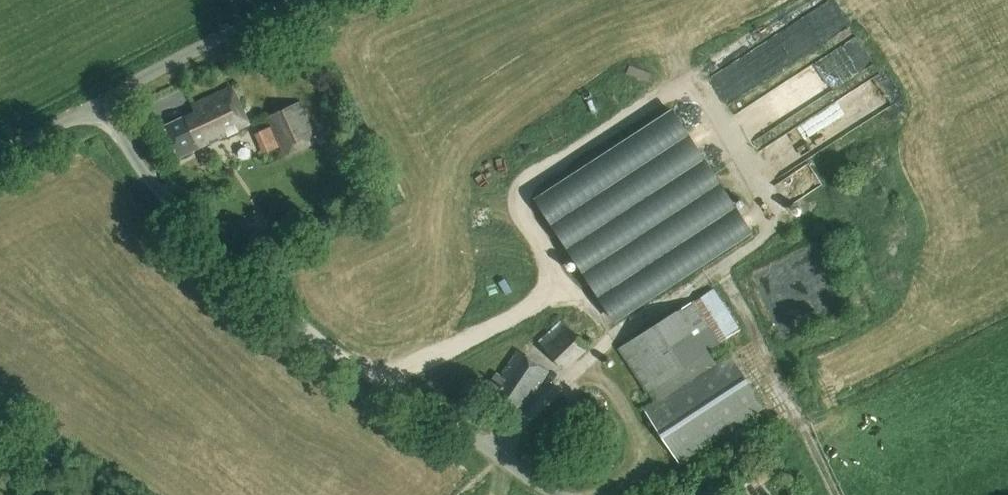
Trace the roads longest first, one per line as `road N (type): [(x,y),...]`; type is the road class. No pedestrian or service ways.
road 1 (unclassified): [(568,494),(299,327),(162,196),(98,106)]
road 2 (unclassified): [(98,106),(303,0)]

